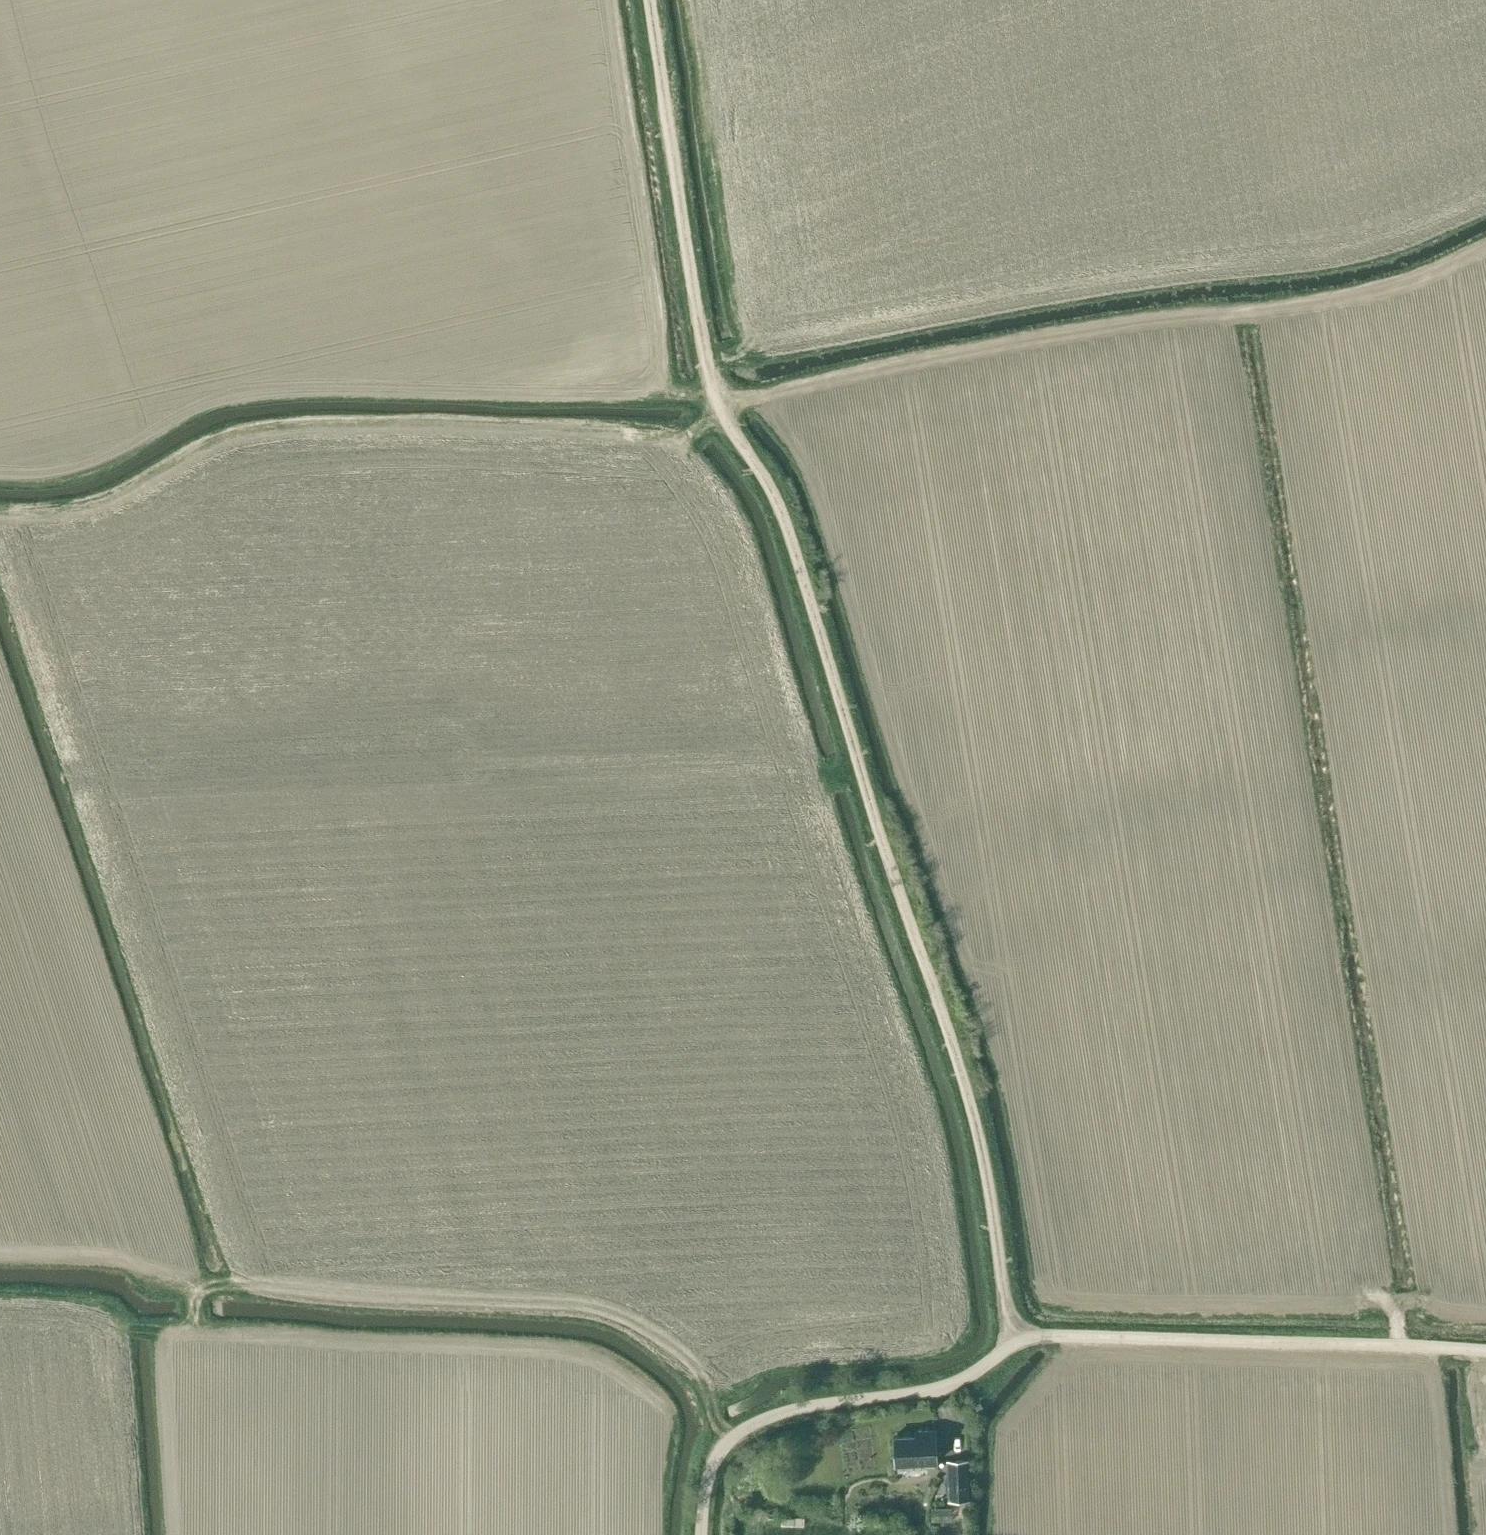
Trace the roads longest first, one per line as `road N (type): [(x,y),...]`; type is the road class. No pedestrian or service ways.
road 1 (track): [(1010,1347),(989,1204),(959,1097),(765,533),(716,445),(645,0)]
road 2 (unclassified): [(702,1534),(710,1472),(741,1432),(797,1409),(937,1388),(1010,1347)]

